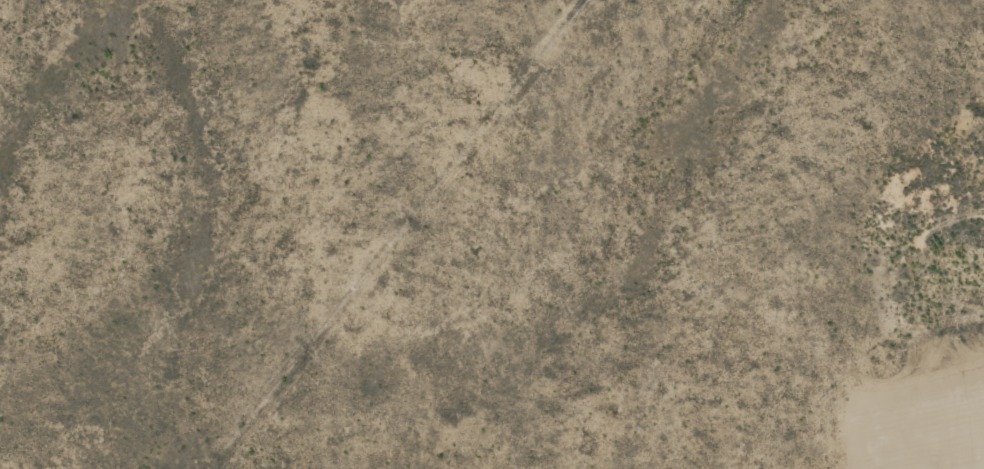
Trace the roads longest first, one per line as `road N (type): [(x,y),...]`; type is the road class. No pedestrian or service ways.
road 1 (track): [(983,340),(865,372)]

